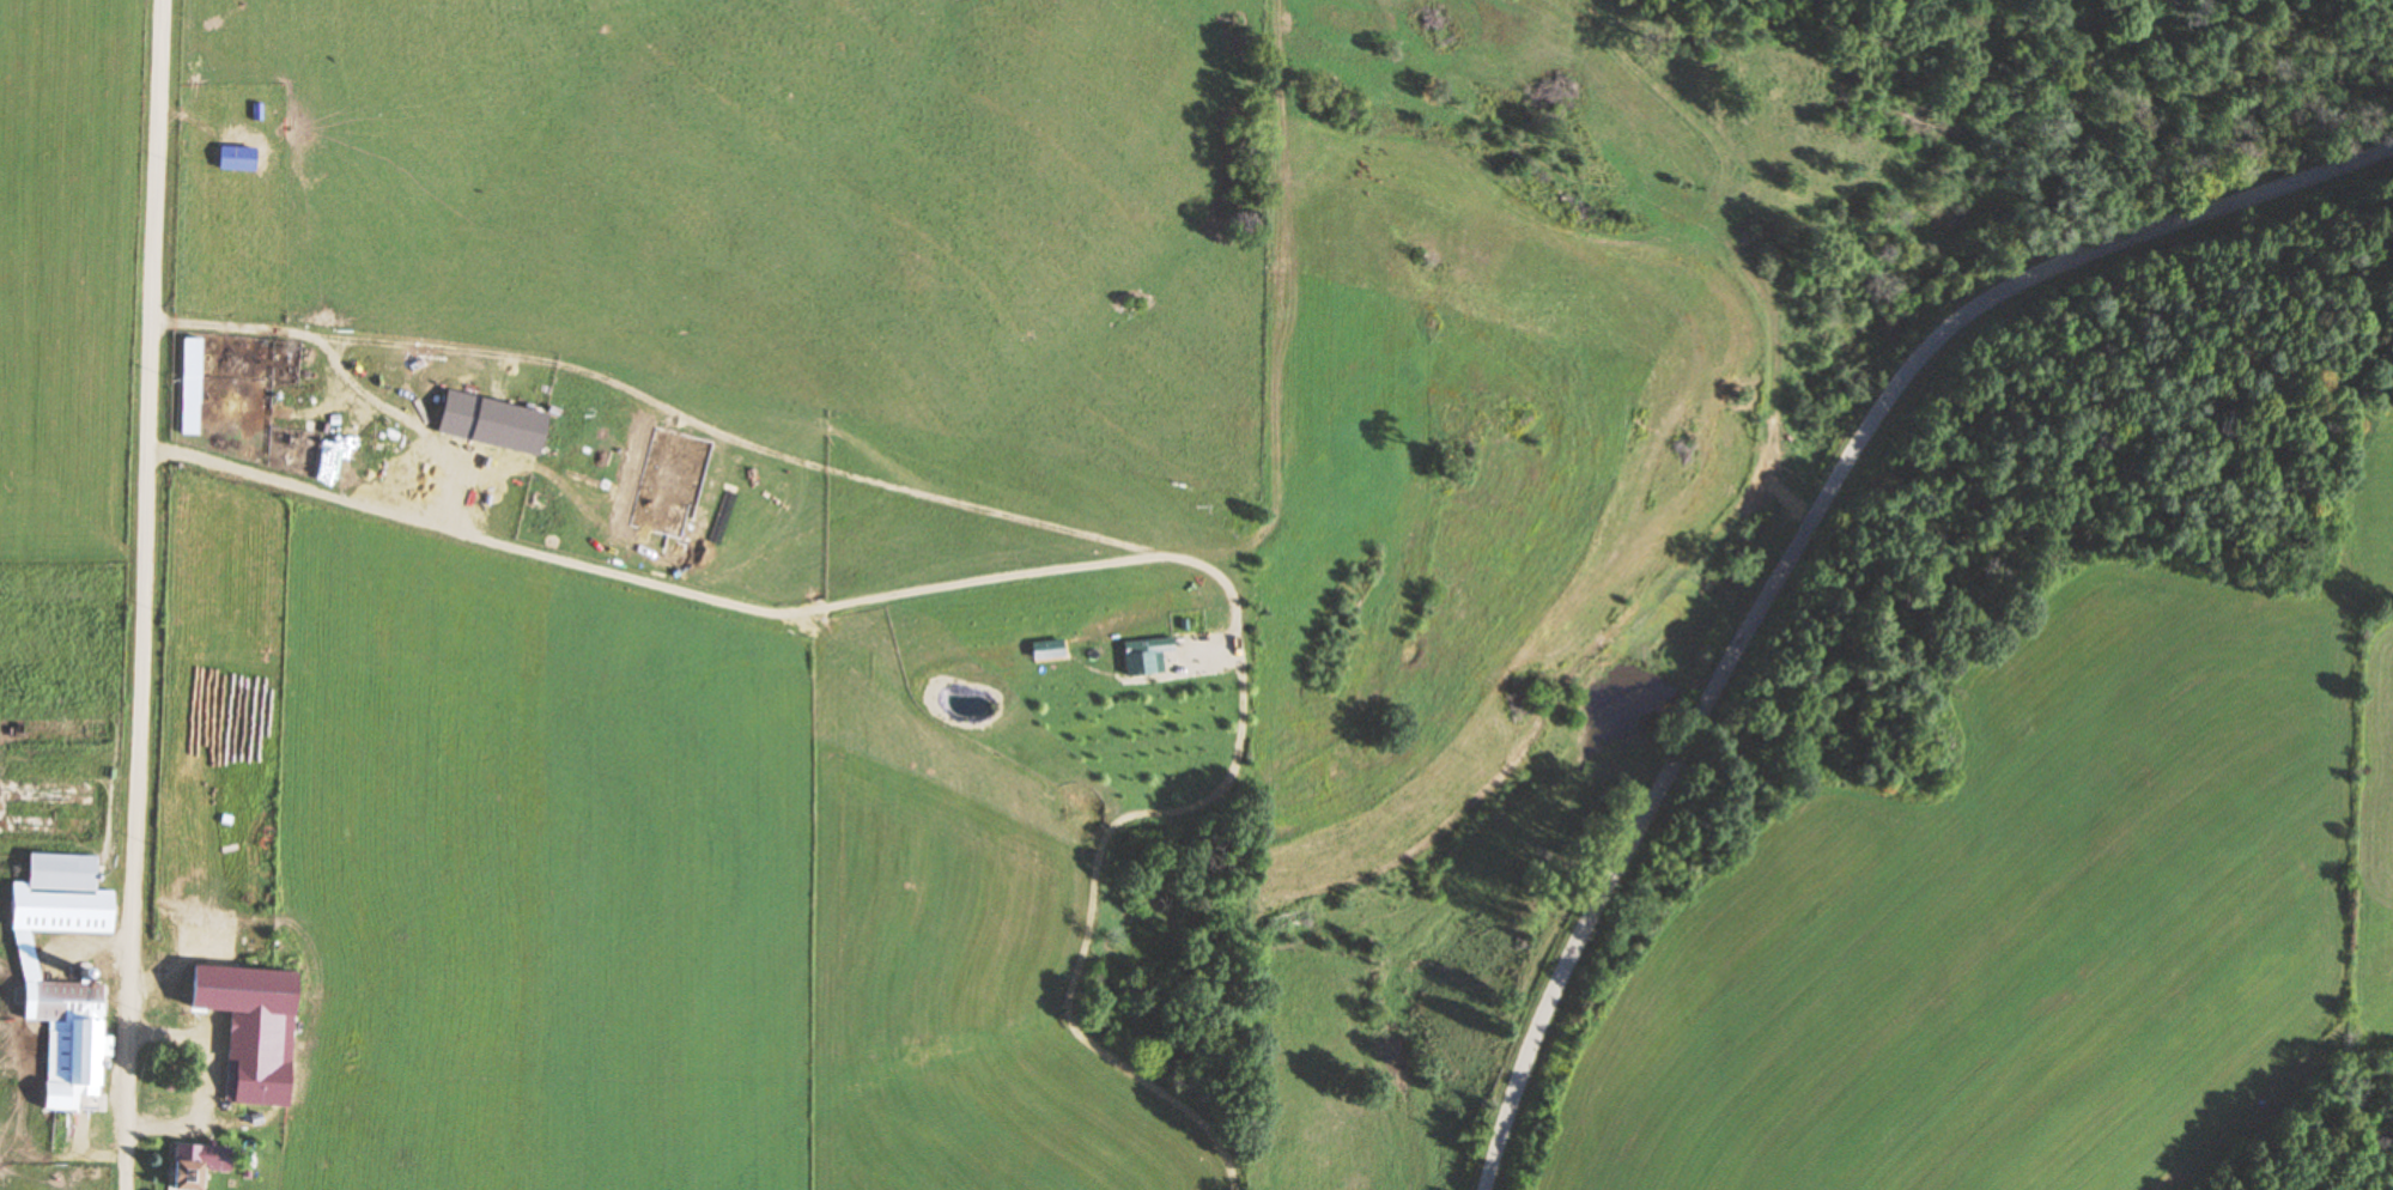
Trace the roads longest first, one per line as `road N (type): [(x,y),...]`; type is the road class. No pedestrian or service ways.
road 1 (residential): [(1482,1189),(1563,969),(1654,795),(1882,406),(1927,352),(1984,306),(2049,272),(2392,147)]
road 2 (residential): [(125,1189),(157,0)]

